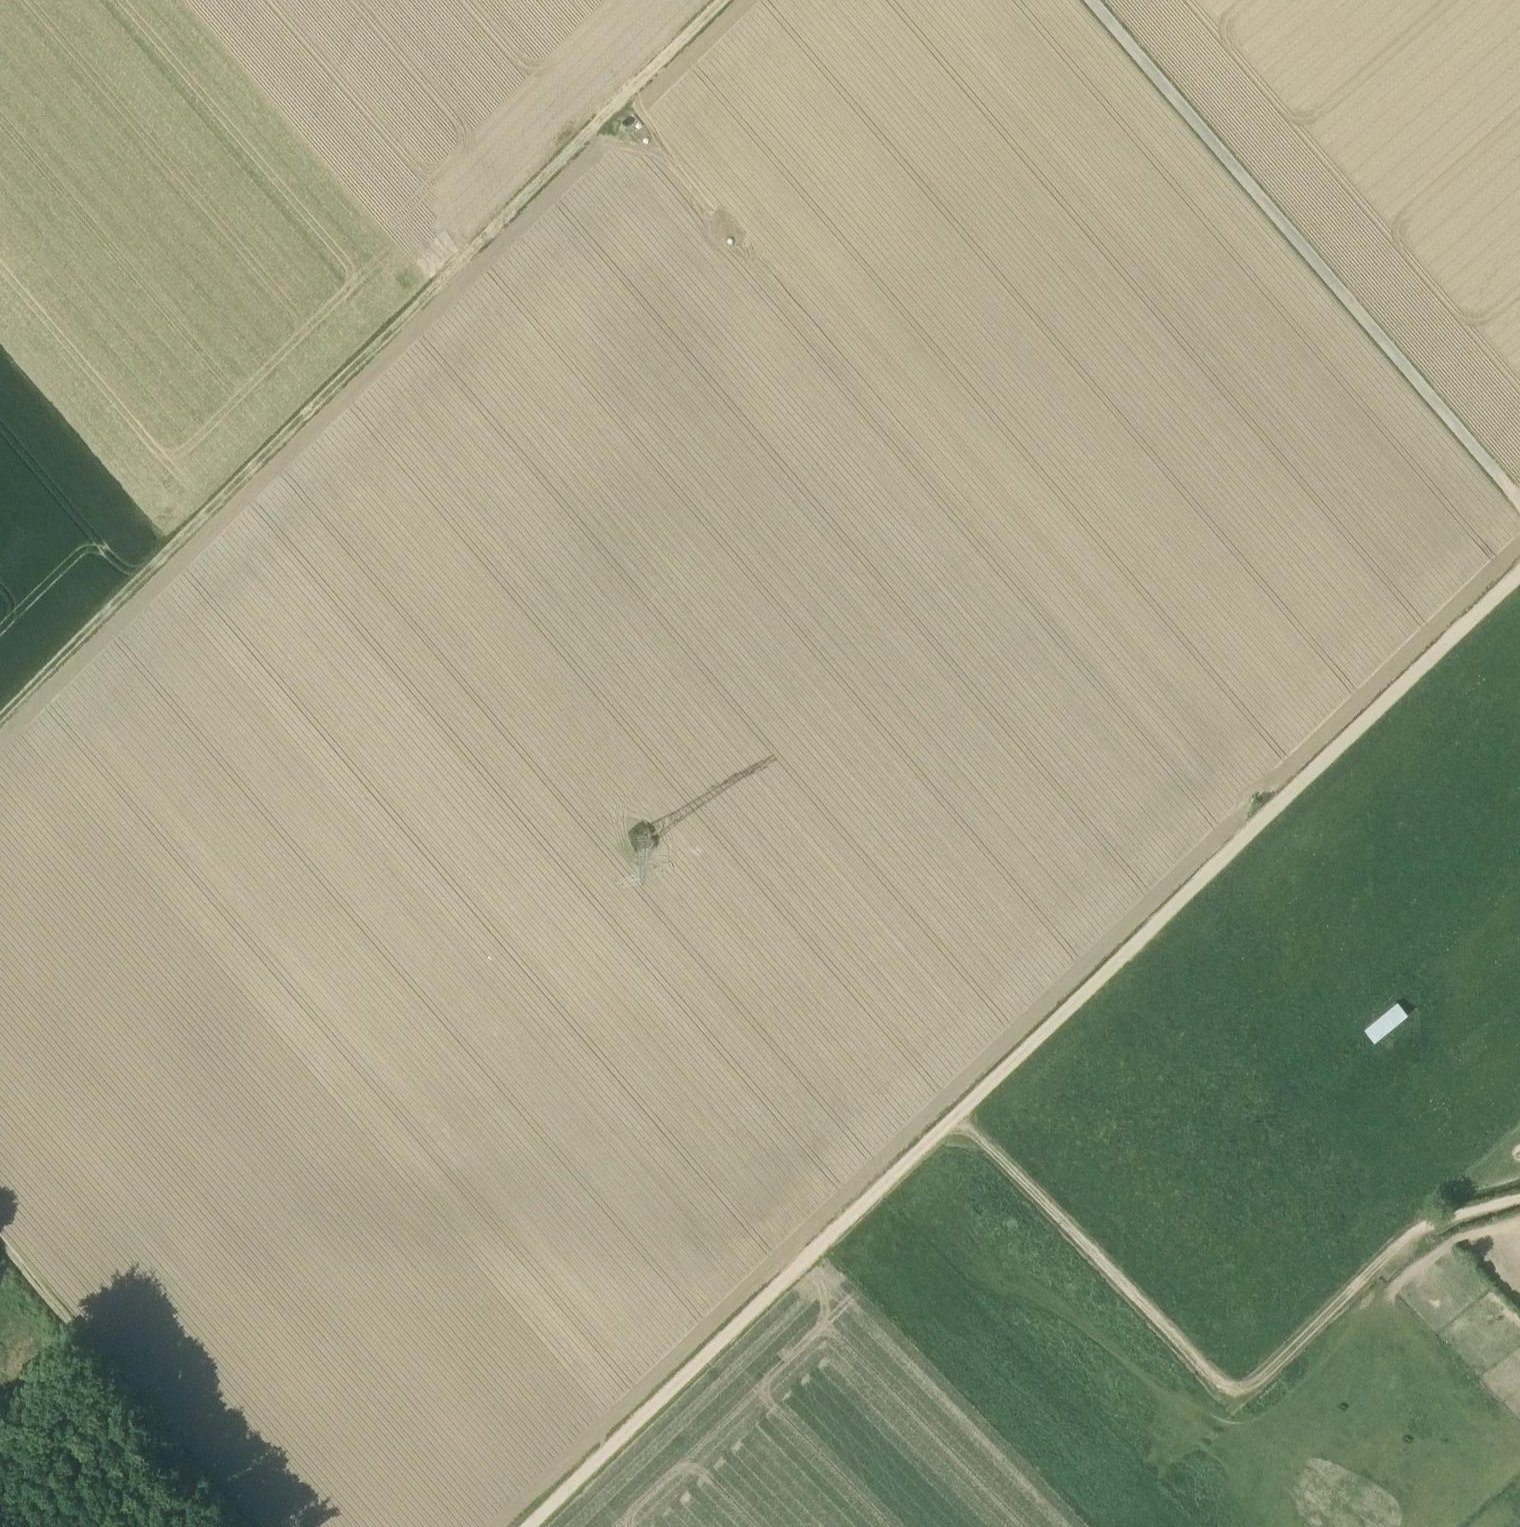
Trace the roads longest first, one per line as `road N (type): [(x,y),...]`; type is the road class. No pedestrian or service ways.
road 1 (track): [(1519,575),(1166,941),(536,1526)]
road 2 (track): [(0,712),(717,0)]
road 3 (track): [(973,1125),(1251,1408),(1438,1235),(1519,1212)]
road 4 (track): [(1519,499),(1092,0)]
road 5 (track): [(0,1241),(245,1526)]

